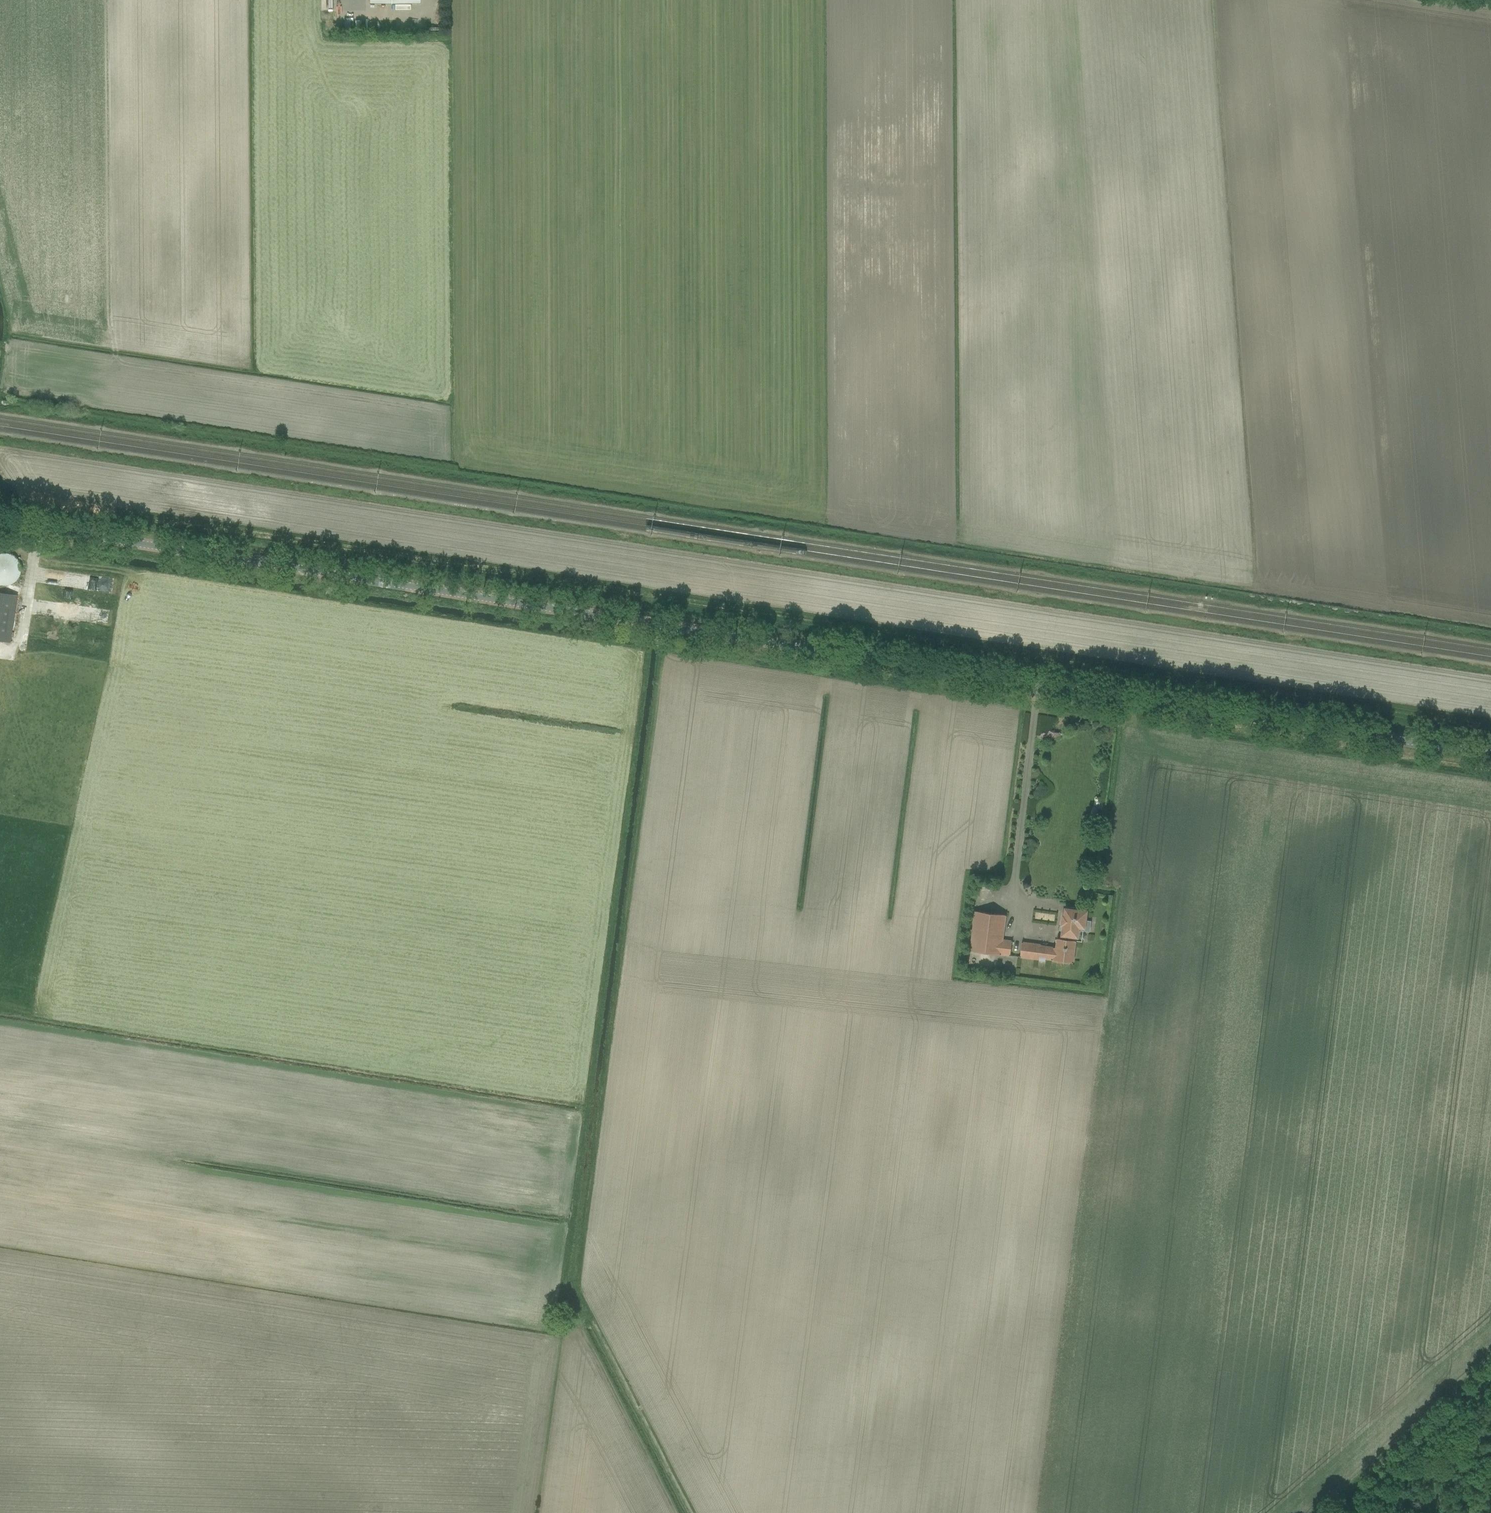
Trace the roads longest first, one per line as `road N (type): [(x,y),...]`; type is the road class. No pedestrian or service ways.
road 1 (tertiary): [(1490,754),(0,521)]
road 2 (track): [(1490,1385),(1344,1512)]

